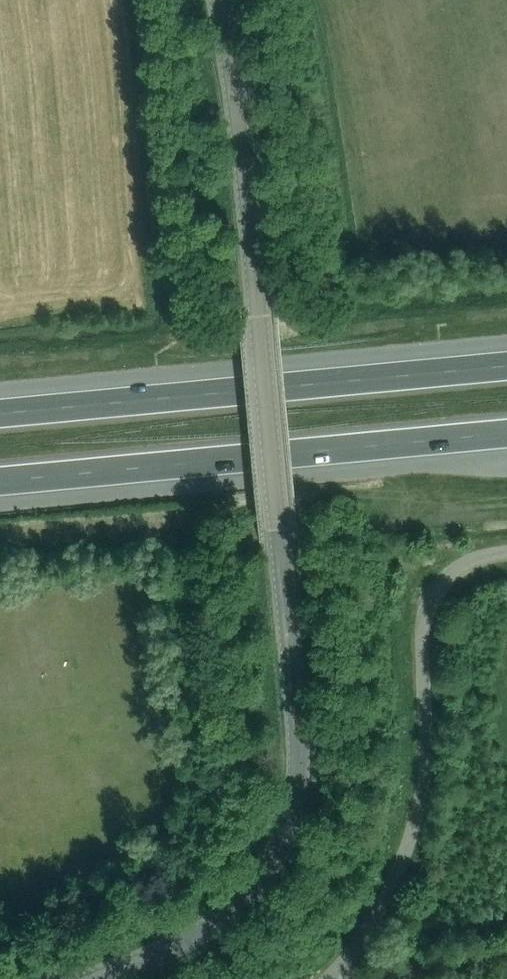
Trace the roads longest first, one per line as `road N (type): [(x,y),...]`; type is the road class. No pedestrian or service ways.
road 1 (tertiary): [(91,978),(197,936),(235,909),(278,855),(301,781),(246,155),(222,0)]
road 2 (motorway): [(0,481),(506,434)]
road 3 (motorway): [(506,366),(0,413)]
road 4 (unclassified): [(326,978),(370,927),(413,838),(428,775),(428,607),(453,570),(506,551)]

